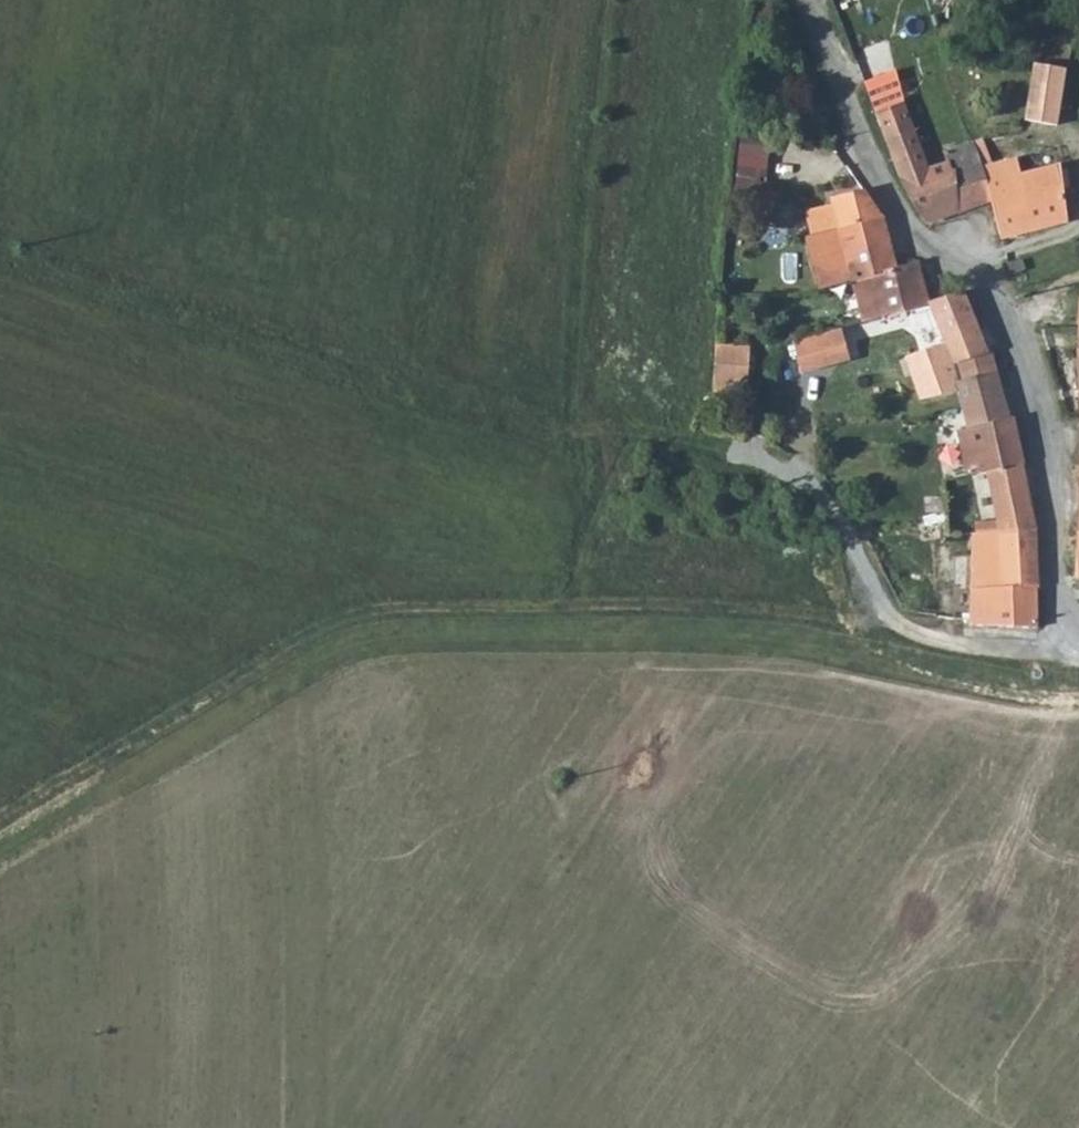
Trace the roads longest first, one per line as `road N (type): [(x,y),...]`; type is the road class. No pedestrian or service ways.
road 1 (track): [(0,818),(344,617),(410,605),(665,603),(903,624)]
road 2 (tertiary): [(807,0),(878,177),(920,238),(989,291),(1014,328),(1041,418),(1078,633)]

